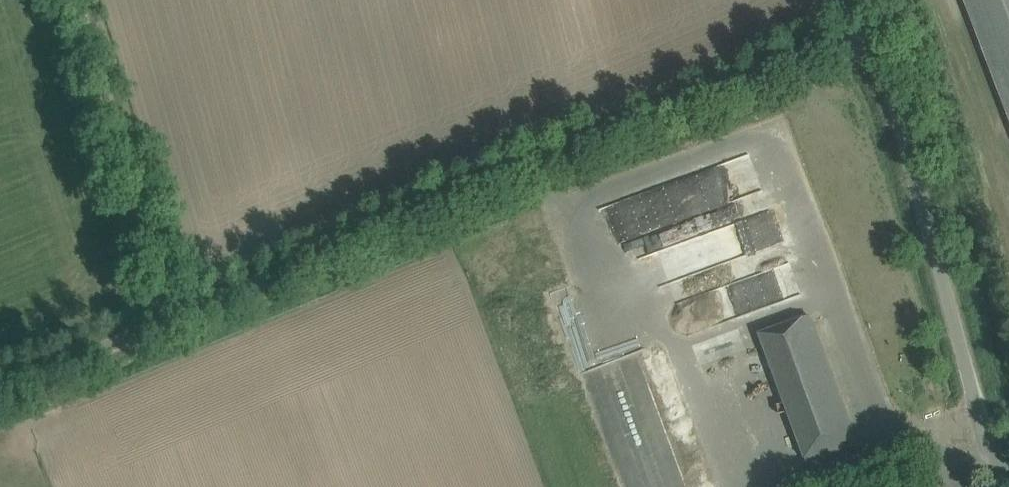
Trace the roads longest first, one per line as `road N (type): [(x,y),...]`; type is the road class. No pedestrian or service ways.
road 1 (unclassified): [(0,388),(806,52),(833,48),(880,71),(893,95),(989,459),(1008,480)]
road 2 (track): [(77,0),(173,315)]

